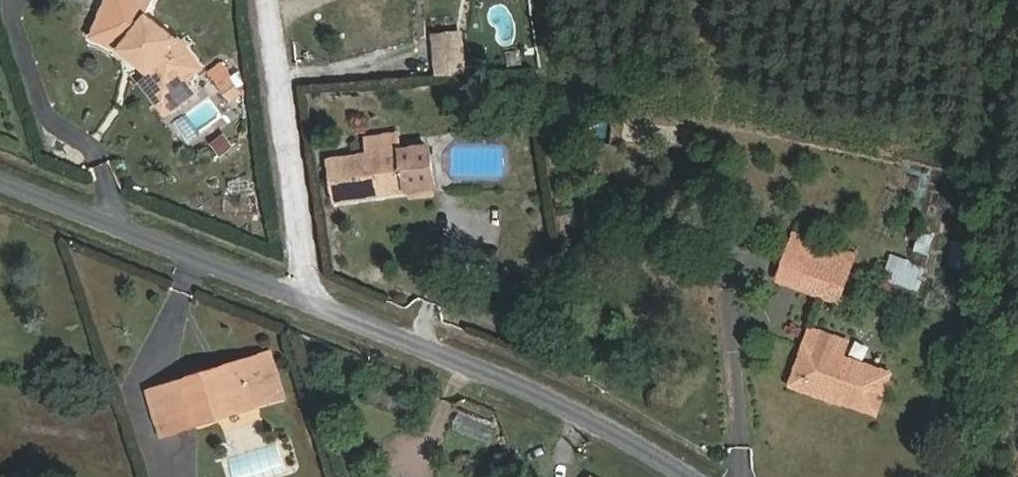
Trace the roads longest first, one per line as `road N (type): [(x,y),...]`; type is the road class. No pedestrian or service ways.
road 1 (unclassified): [(310,303),(486,372),(688,476)]
road 2 (unclassified): [(0,181),(310,303)]
road 3 (residential): [(310,303),(263,0)]

